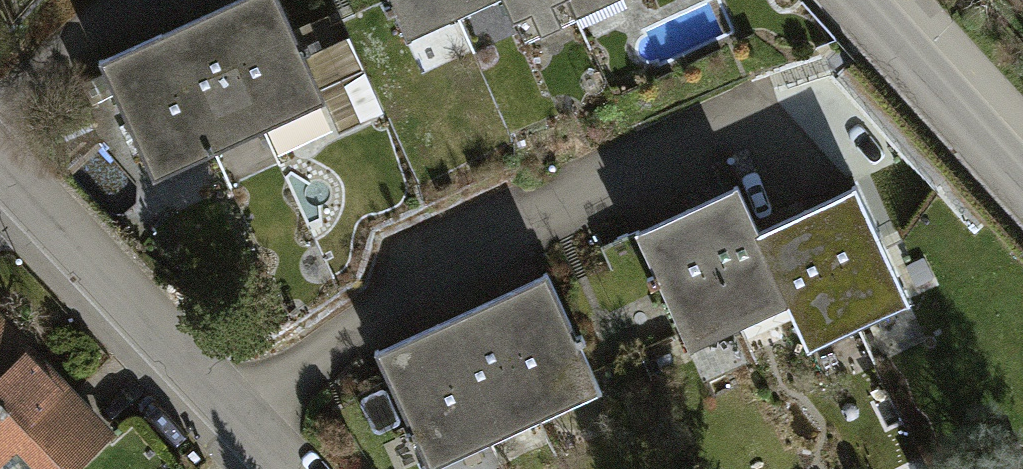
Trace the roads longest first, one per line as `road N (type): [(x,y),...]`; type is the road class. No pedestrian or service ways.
road 1 (residential): [(12,178),(291,468)]
road 2 (tertiary): [(1022,182),(858,0)]

